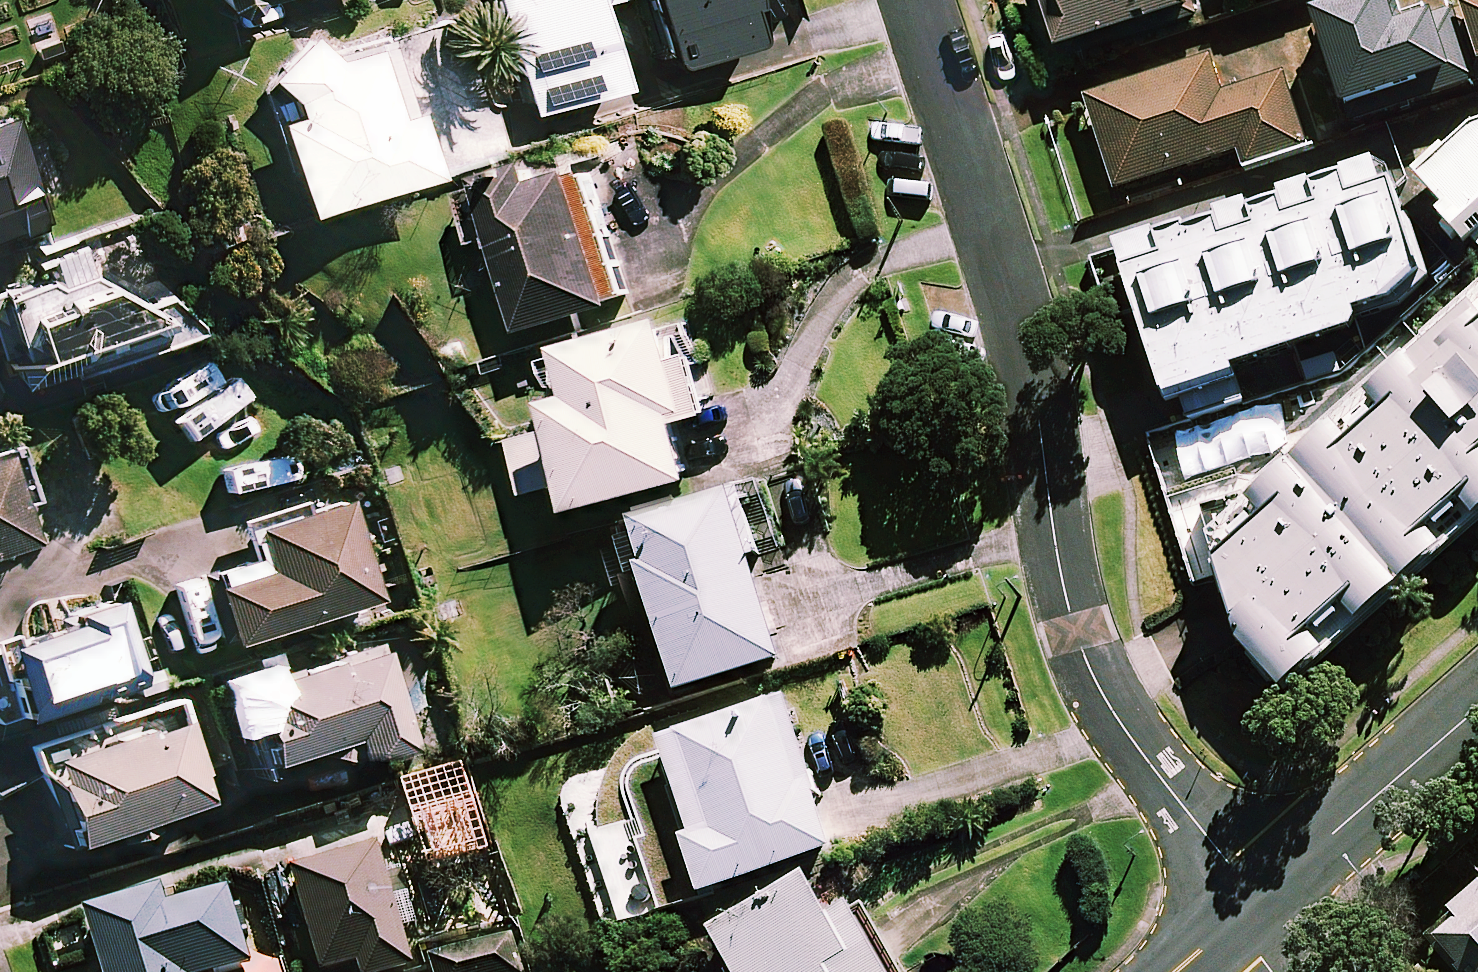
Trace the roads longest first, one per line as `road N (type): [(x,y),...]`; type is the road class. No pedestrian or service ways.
road 1 (residential): [(919,0),(1009,277),(1077,631),(1124,723),(1231,863),(1245,907)]
road 2 (tertiary): [(1477,706),(1245,907)]

